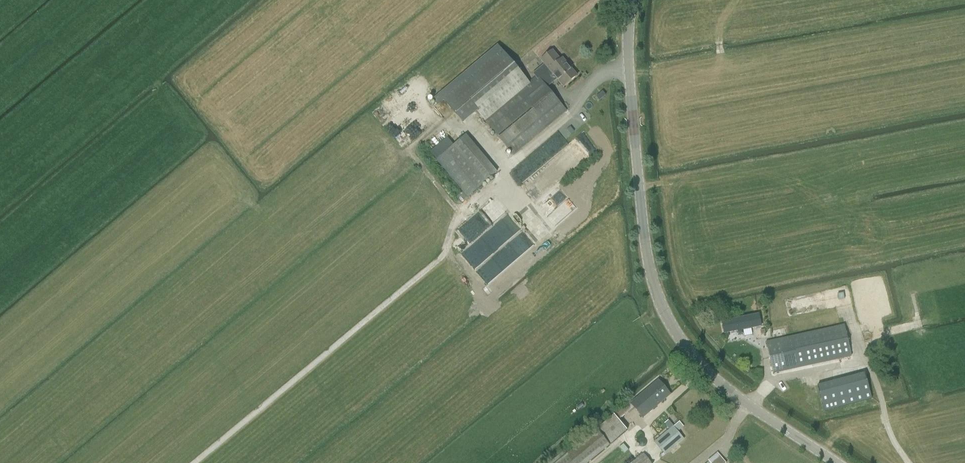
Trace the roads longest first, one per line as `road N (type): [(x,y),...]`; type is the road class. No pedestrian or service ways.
road 1 (tertiary): [(833,462),(711,378),(657,300),(636,158),(631,0)]
road 2 (track): [(190,462),(439,260),(460,217),(489,196)]

